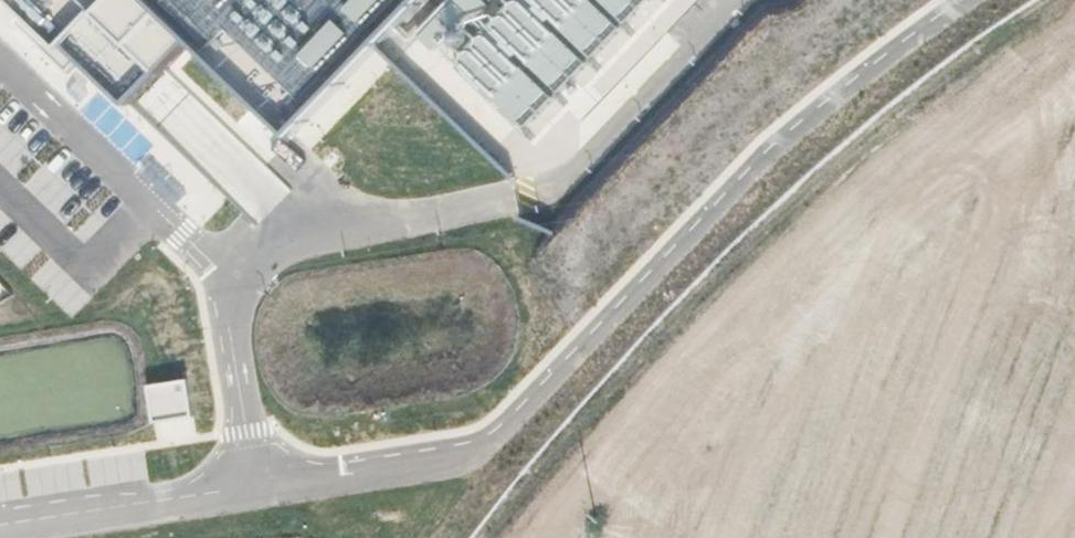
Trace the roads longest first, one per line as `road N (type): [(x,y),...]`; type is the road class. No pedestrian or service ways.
road 1 (unclassified): [(252,482),(447,458),(493,440),(815,115),(966,0)]
road 2 (track): [(1067,0),(889,126),(741,257),(504,537)]
road 3 (unclassified): [(230,294),(275,245),(352,223),(562,187),(740,0)]
road 4 (unclassified): [(0,67),(230,294)]
road 5 (unclassified): [(0,522),(252,482)]
road 6 (unclassified): [(230,294),(252,482)]

